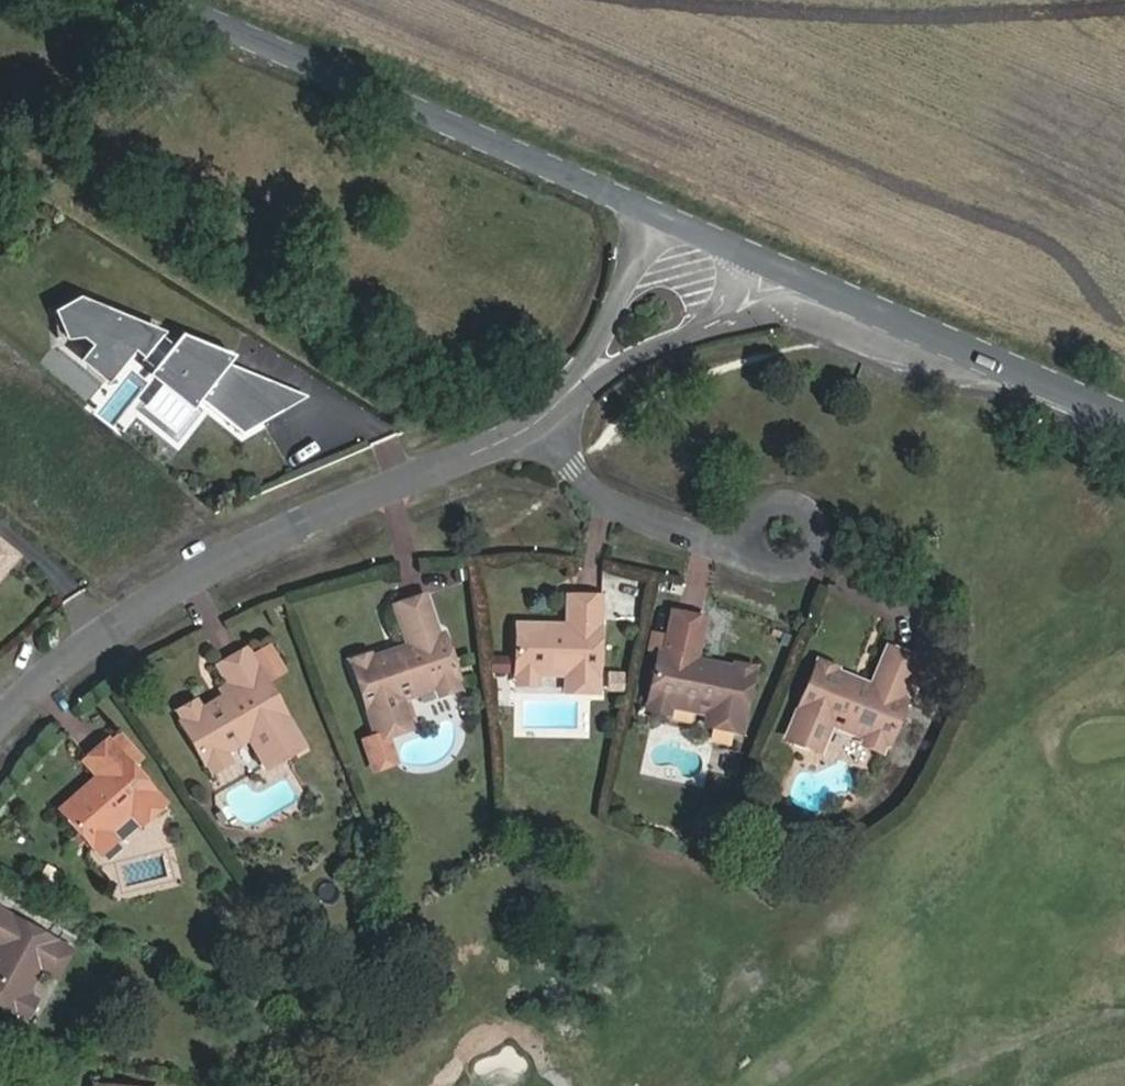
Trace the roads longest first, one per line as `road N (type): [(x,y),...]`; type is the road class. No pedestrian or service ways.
road 1 (residential): [(546,423),(268,542),(140,616),(0,731)]
road 2 (tertiary): [(661,223),(145,0)]
road 3 (tertiary): [(1124,417),(790,273)]
road 4 (residential): [(546,423),(607,499),(711,539),(759,540)]
road 5 (residential): [(578,394),(769,298),(790,273)]
road 6 (residential): [(661,223),(578,394)]
road 7 (tertiary): [(790,273),(661,223)]

